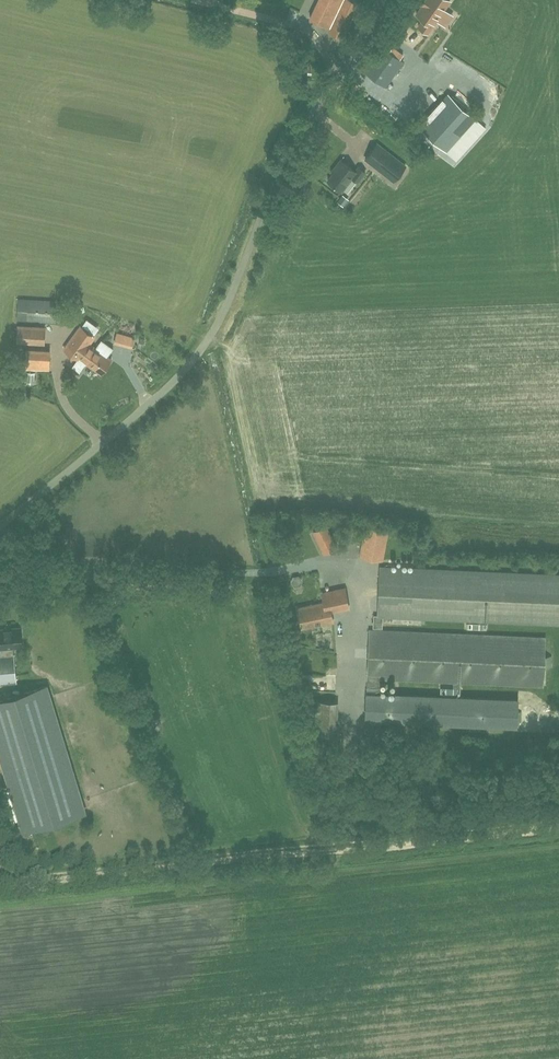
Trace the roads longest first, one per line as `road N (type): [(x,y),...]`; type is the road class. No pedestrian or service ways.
road 1 (unclassified): [(0,520),(213,350),(285,173),(384,0)]
road 2 (track): [(0,887),(558,827)]

